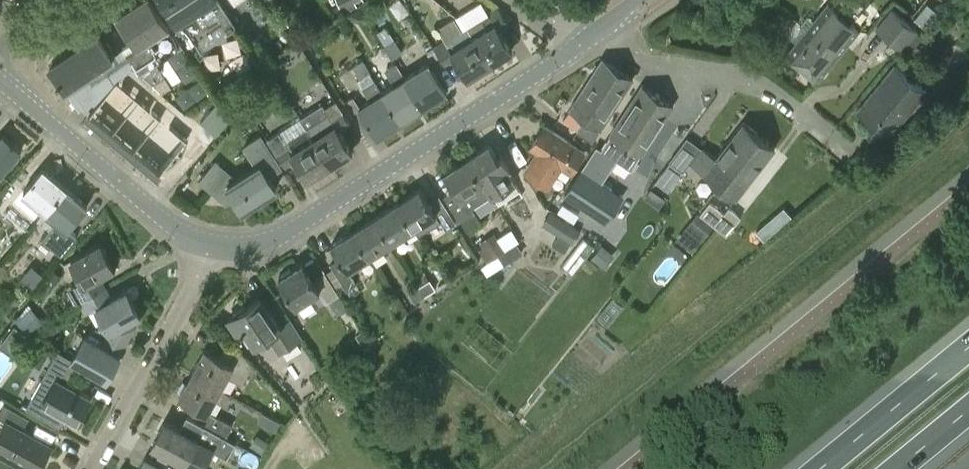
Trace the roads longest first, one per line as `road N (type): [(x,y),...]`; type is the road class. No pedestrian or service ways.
road 1 (residential): [(592,34),(283,234),(219,246)]
road 2 (residential): [(219,246),(183,236),(0,77)]
road 3 (residential): [(592,34),(645,64),(757,81),(838,142)]
road 4 (residential): [(95,468),(219,246)]
road 5 (motorway): [(968,345),(817,468)]

